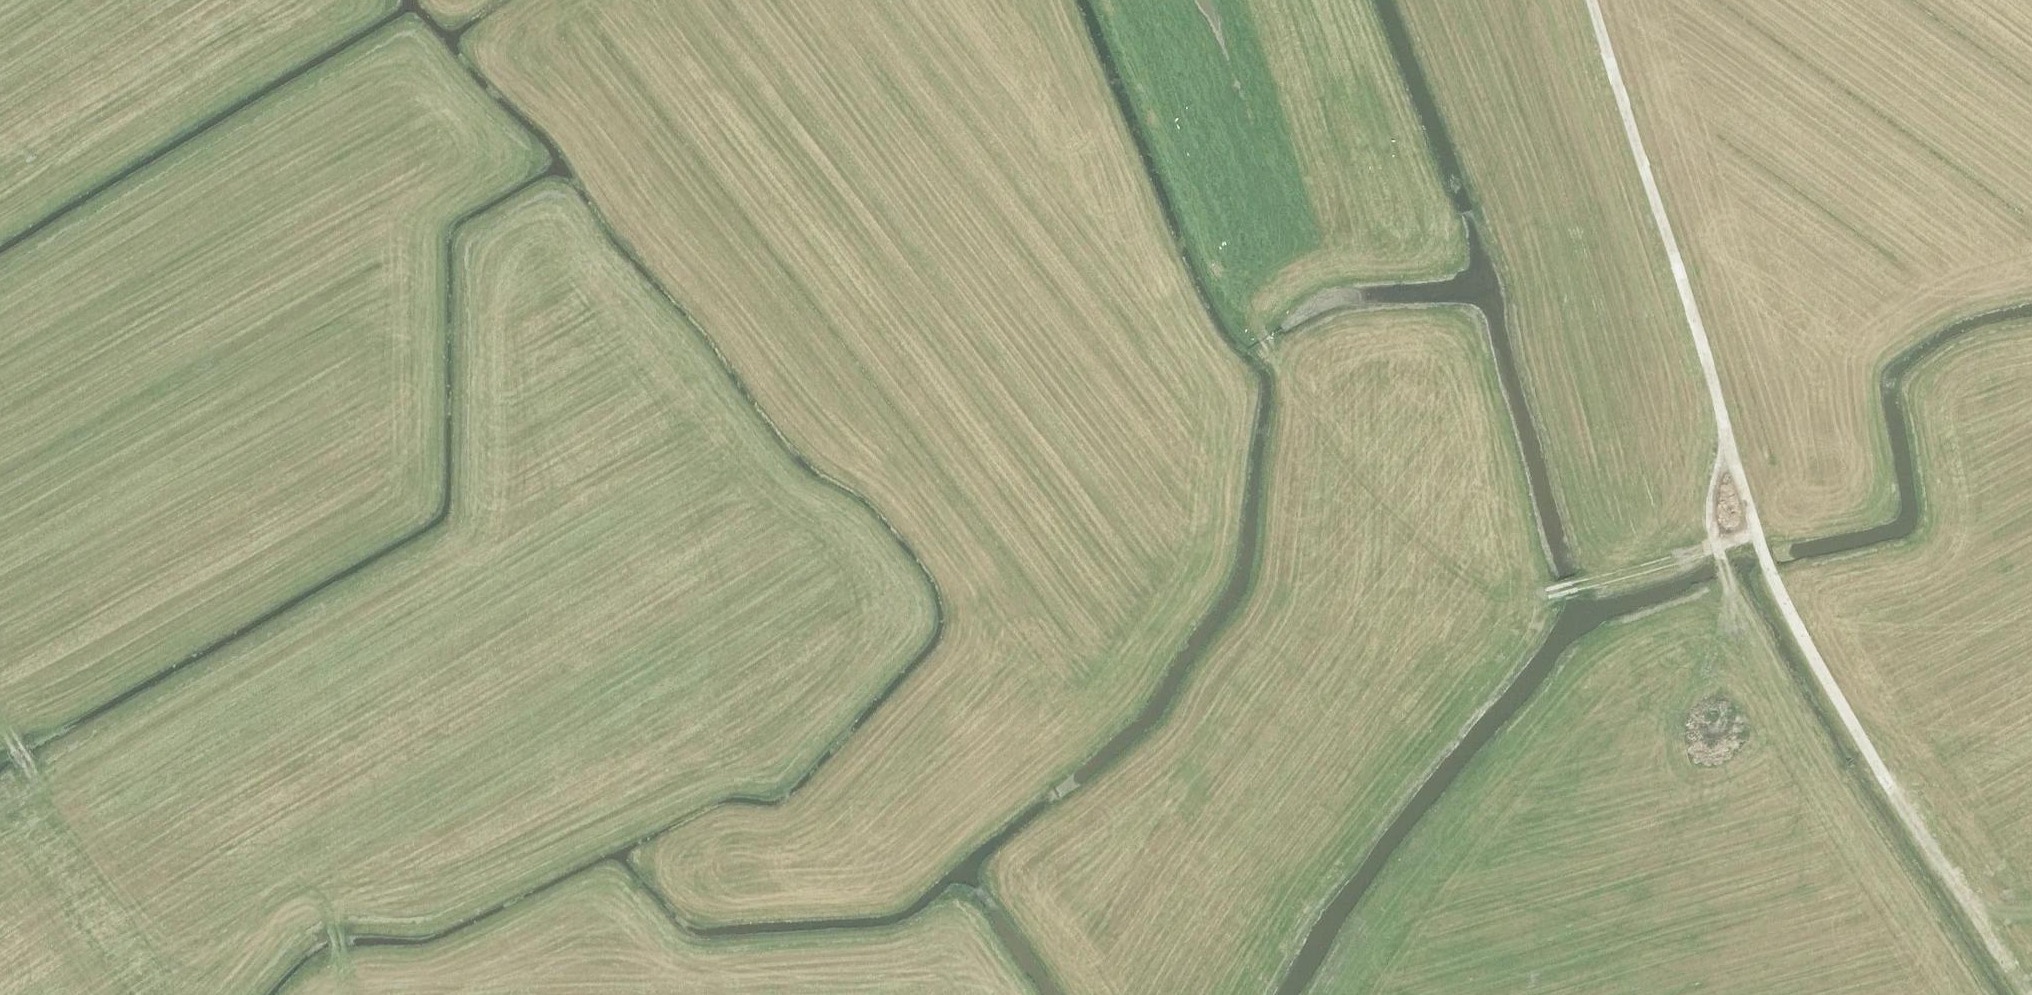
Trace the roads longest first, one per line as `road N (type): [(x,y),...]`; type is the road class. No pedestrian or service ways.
road 1 (track): [(1592,0),(1770,571),(1883,776)]

